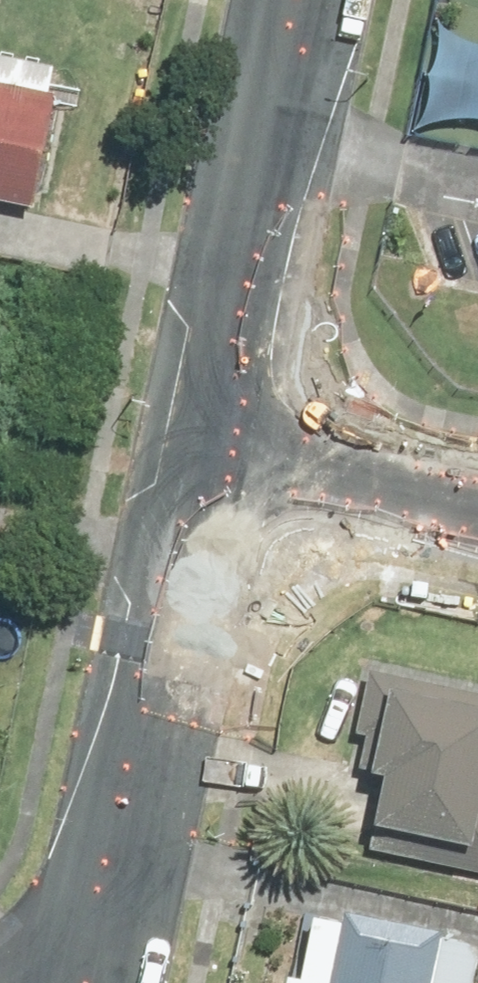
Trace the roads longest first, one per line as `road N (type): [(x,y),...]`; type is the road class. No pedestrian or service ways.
road 1 (residential): [(96,982),(198,456)]
road 2 (residential): [(198,456),(295,0)]
road 3 (residential): [(198,456),(477,515)]

